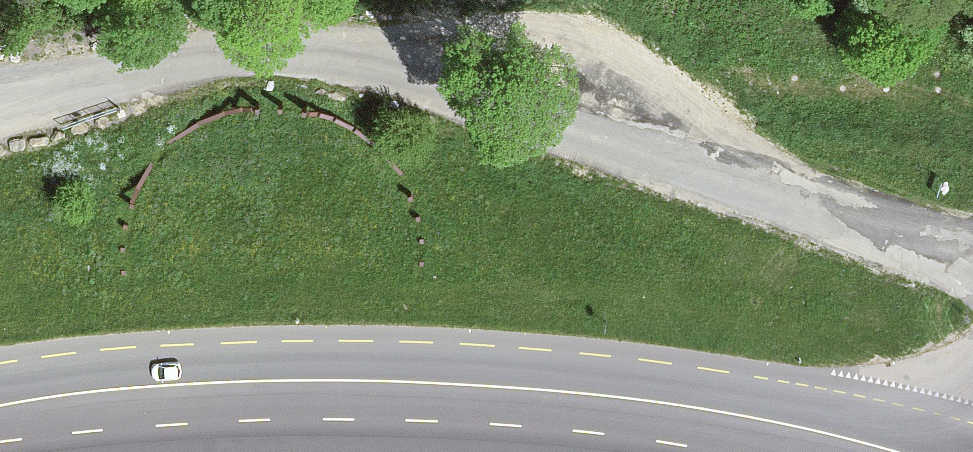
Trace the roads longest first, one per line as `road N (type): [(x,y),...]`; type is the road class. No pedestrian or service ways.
road 1 (track): [(972,267),(481,102),(291,60),(0,107)]
road 2 (primary): [(814,451),(642,418),(444,403),(218,402),(0,425)]

